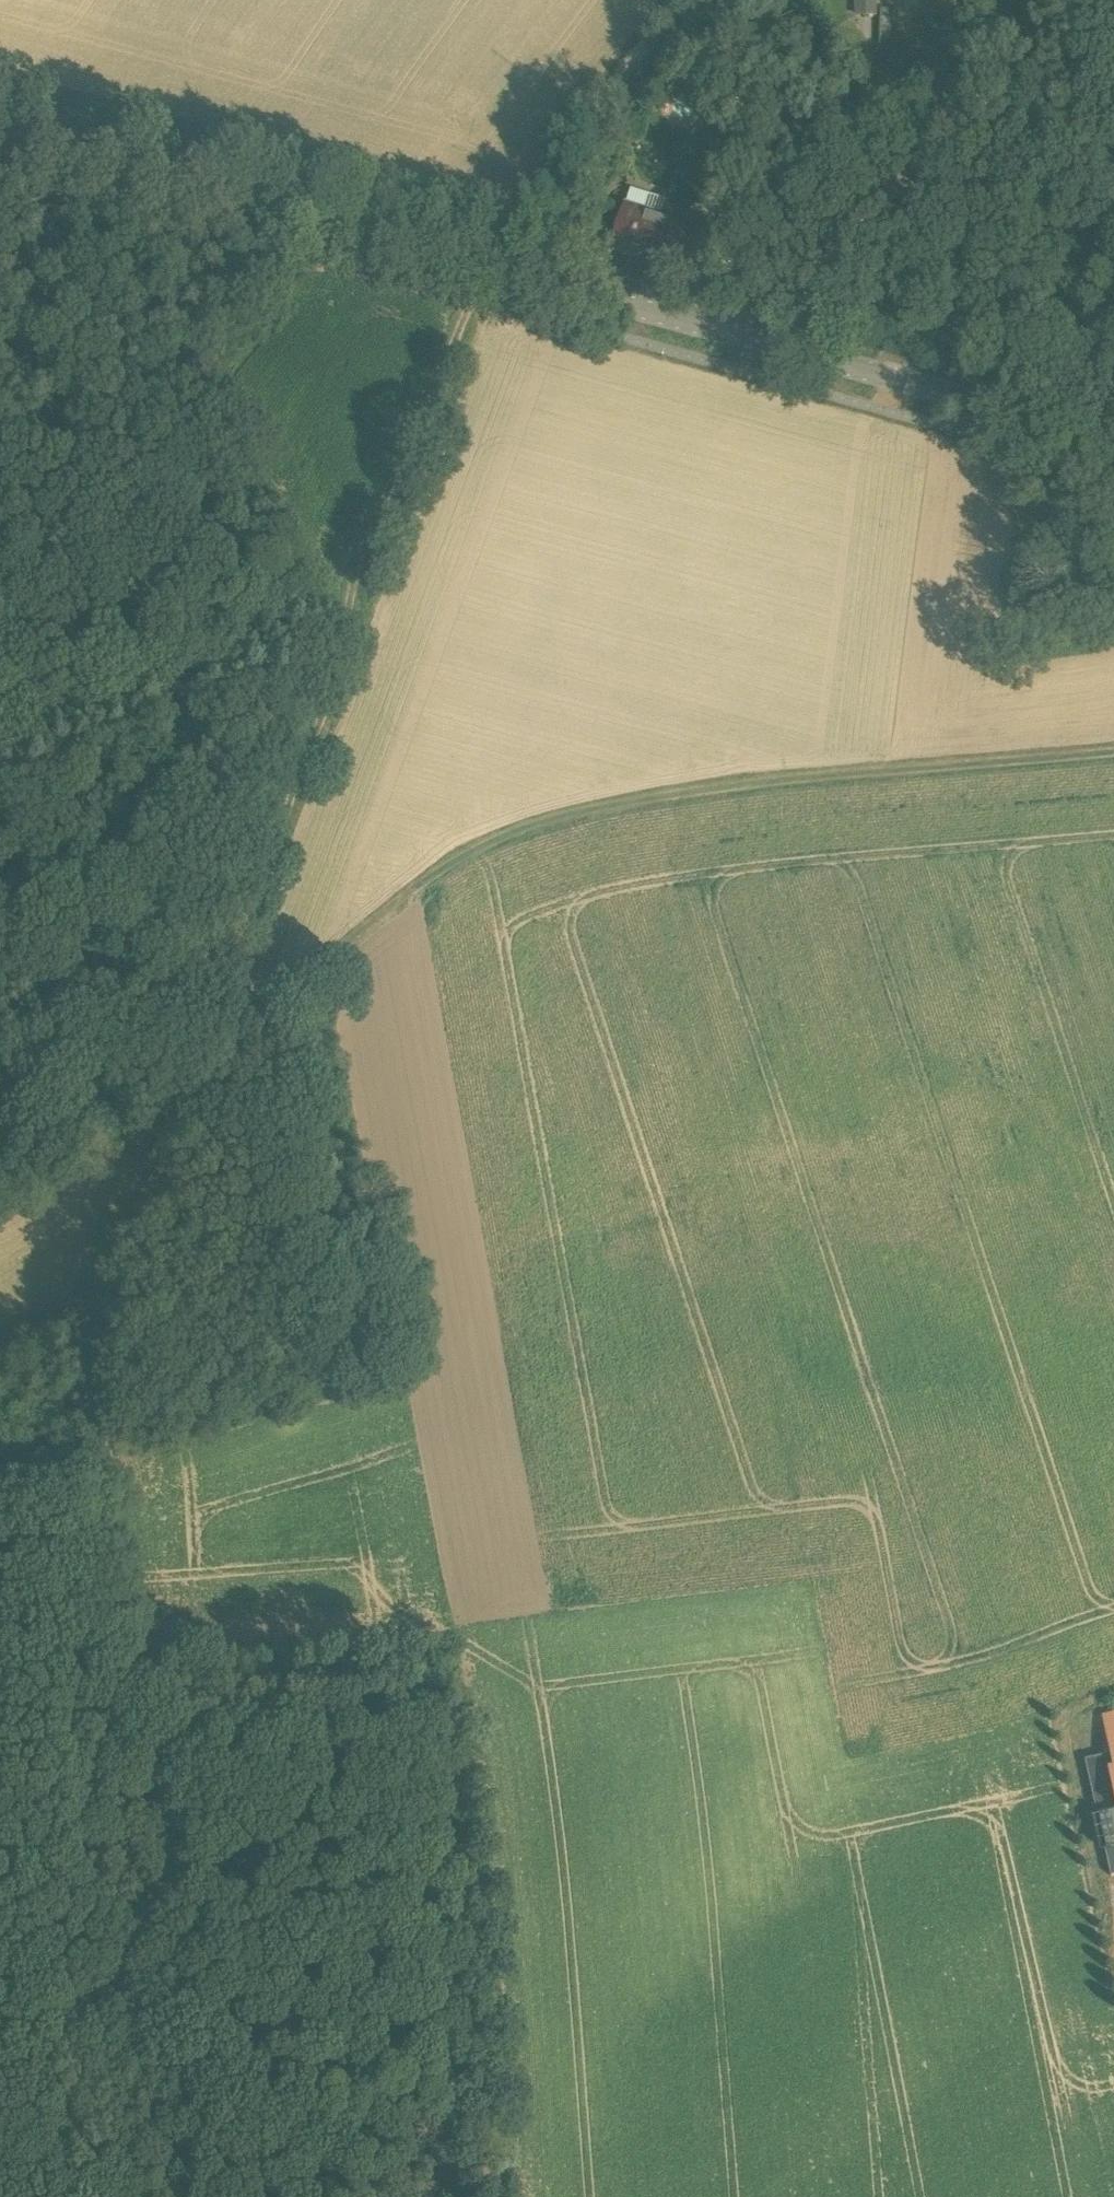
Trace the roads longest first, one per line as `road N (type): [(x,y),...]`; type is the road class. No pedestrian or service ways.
road 1 (track): [(306,774),(210,1050),(138,1225),(113,1382),(105,1496),(132,1716),(187,1817),(197,2196)]
road 2 (tertiary): [(1113,432),(0,119)]
road 3 (track): [(210,1050),(451,861),(533,825),(631,802),(861,772),(1113,751)]
road 4 (track): [(685,0),(504,245),(470,251),(474,296),(306,774)]
road 5 (track): [(0,923),(241,818),(306,774)]

